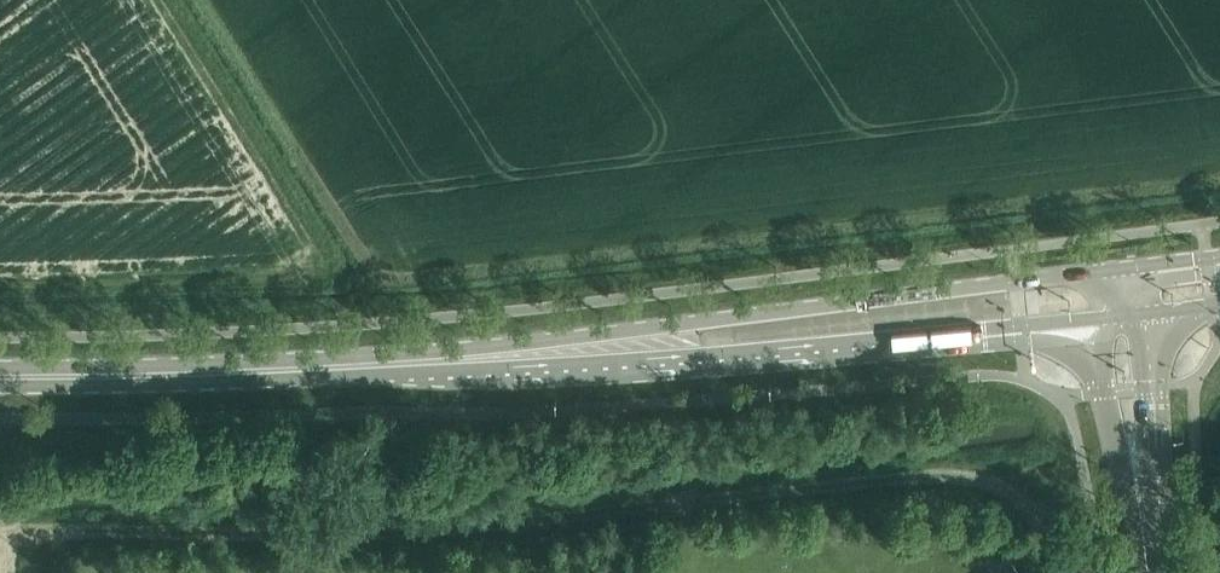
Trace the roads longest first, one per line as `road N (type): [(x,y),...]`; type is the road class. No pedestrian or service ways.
road 1 (track): [(1095,572),(1007,492),(964,477),(909,475),(348,536),(17,530)]
road 2 (primary): [(1119,267),(498,355)]
road 3 (primary): [(498,355),(706,351),(1096,315)]
road 4 (primary): [(498,355),(0,375)]
road 5 (tertiary): [(1096,315),(1110,412),(1142,492)]
road 6 (tertiary): [(1142,492),(1142,315)]

